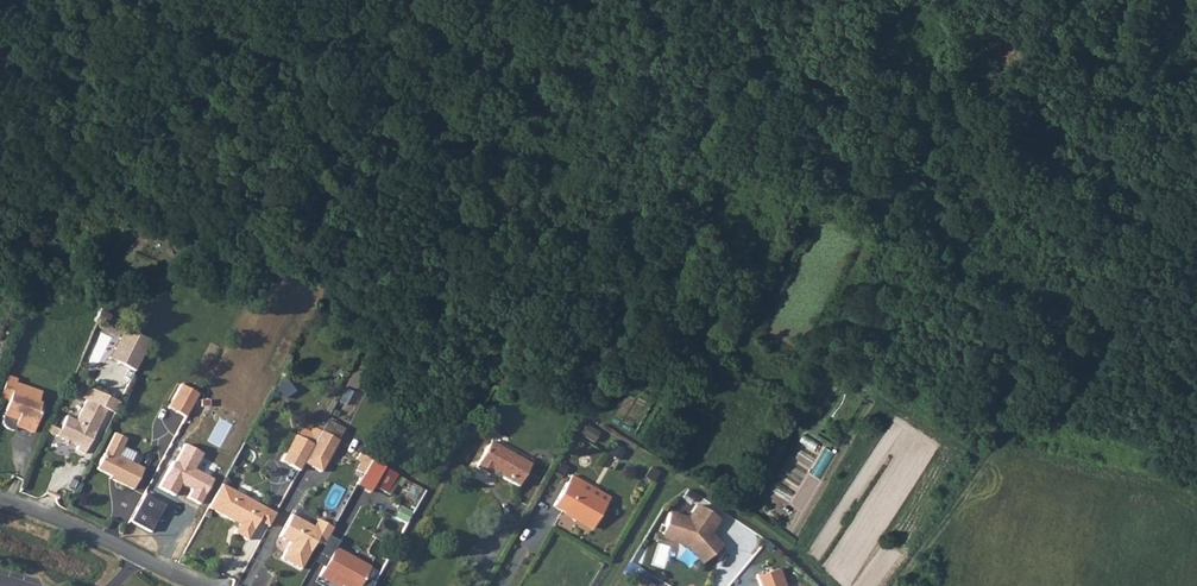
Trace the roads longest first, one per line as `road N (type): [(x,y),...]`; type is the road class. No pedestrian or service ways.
road 1 (track): [(607,585),(674,476),(765,530),(830,585)]
road 2 (track): [(898,585),(998,454)]
road 3 (unclassified): [(133,558),(0,502)]

